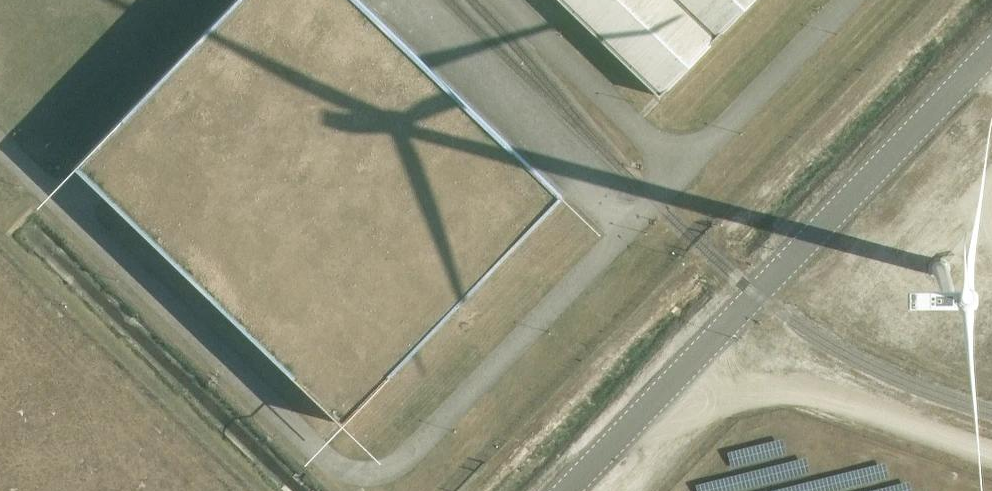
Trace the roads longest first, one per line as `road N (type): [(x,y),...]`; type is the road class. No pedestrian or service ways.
road 1 (unclassified): [(991,50),(567,490)]
road 2 (track): [(730,320),(804,383),(991,456)]

